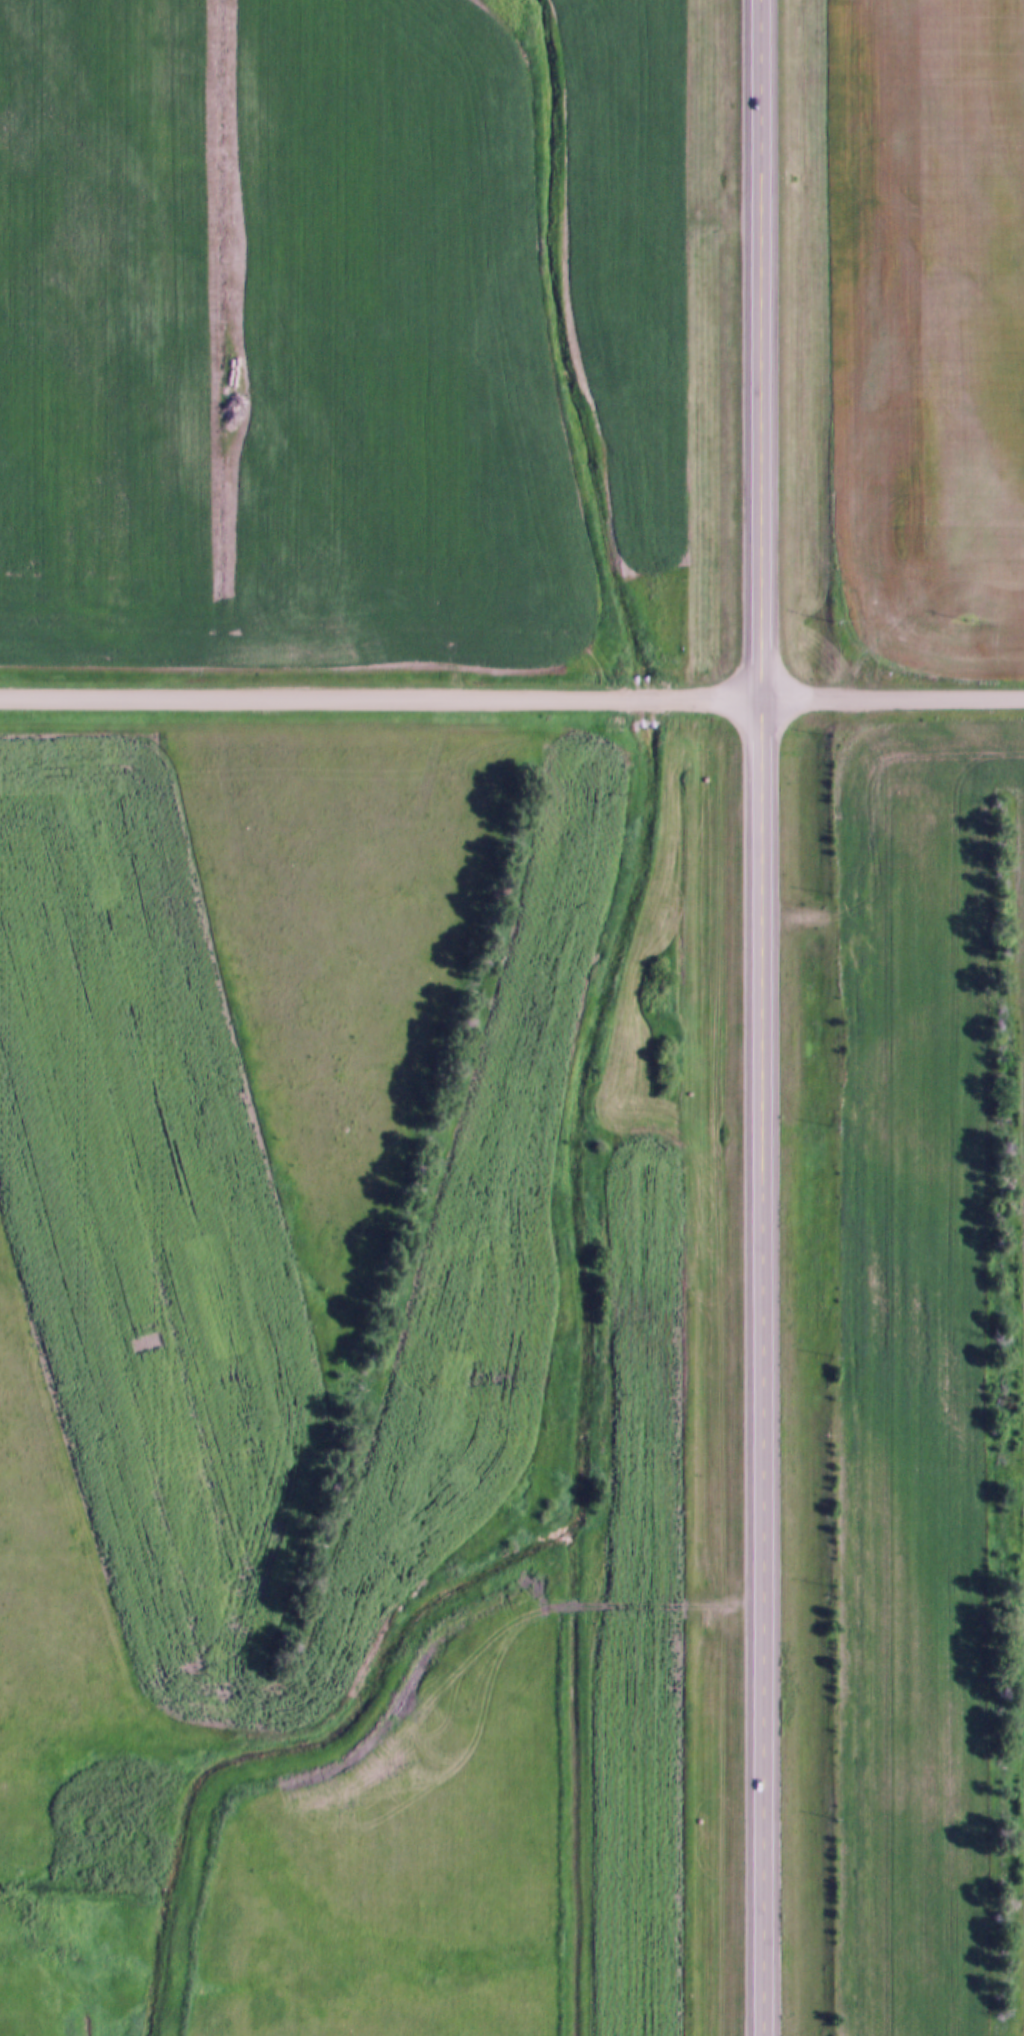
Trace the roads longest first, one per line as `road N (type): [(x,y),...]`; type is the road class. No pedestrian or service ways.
road 1 (secondary): [(765,2035),(759,0)]
road 2 (tertiary): [(0,700),(633,702)]
road 3 (tertiary): [(762,702),(1023,702)]

